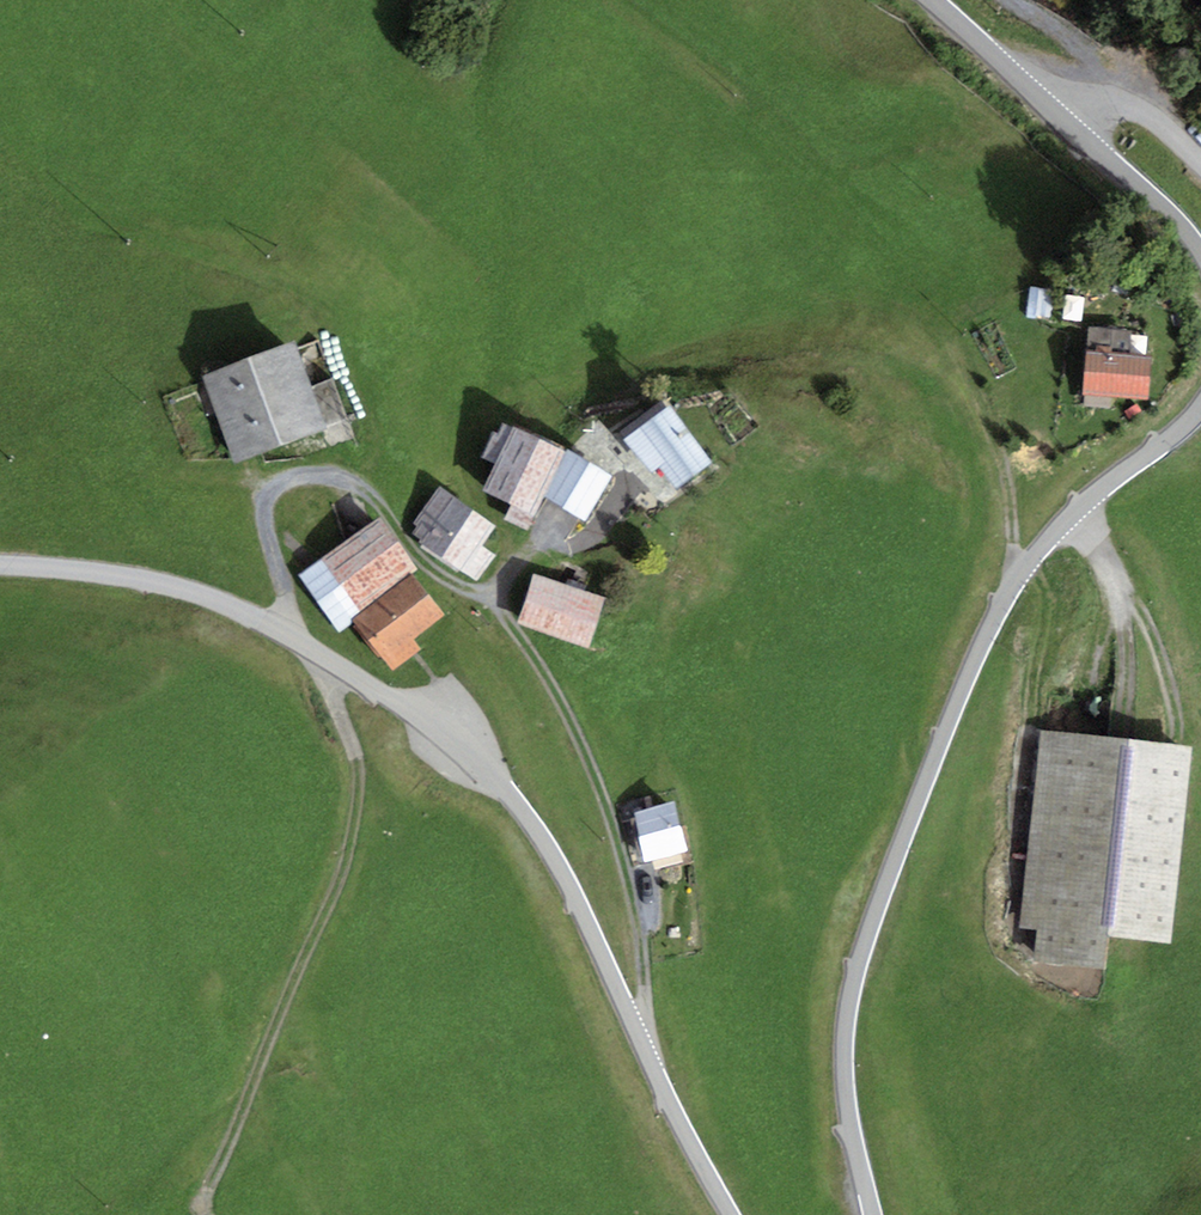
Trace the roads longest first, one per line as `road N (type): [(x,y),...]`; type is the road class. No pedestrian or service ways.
road 1 (unclassified): [(730,1214),(564,876),(507,793),(460,751),(304,641),(231,605),(138,578),(0,565)]
road 2 (unclassified): [(1200,407),(1058,527),(1026,566),(971,669),(874,919),(849,1008),(845,1084),(872,1214)]
road 3 (track): [(645,1047),(643,918),(604,799),(568,713),(505,615),(438,573),(358,485),(302,474),(281,482),(266,514),(304,641)]
road 4 (track): [(206,1183),(333,897),(358,810),(359,750),(304,641)]
road 5 (unclassified): [(1042,99),(1200,252)]
road 6 (unclassified): [(1200,159),(1130,100),(1042,99)]
road 7 (unclassified): [(932,0),(1042,99)]

